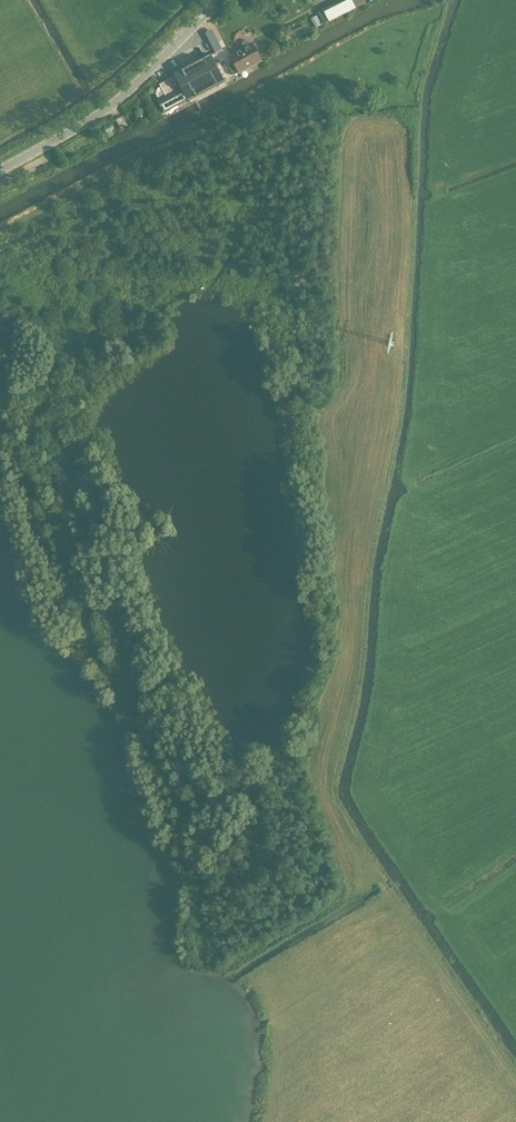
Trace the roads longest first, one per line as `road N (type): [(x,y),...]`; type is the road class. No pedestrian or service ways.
road 1 (tertiary): [(0,167),(97,114),(220,0)]
road 2 (track): [(204,127),(0,233)]

